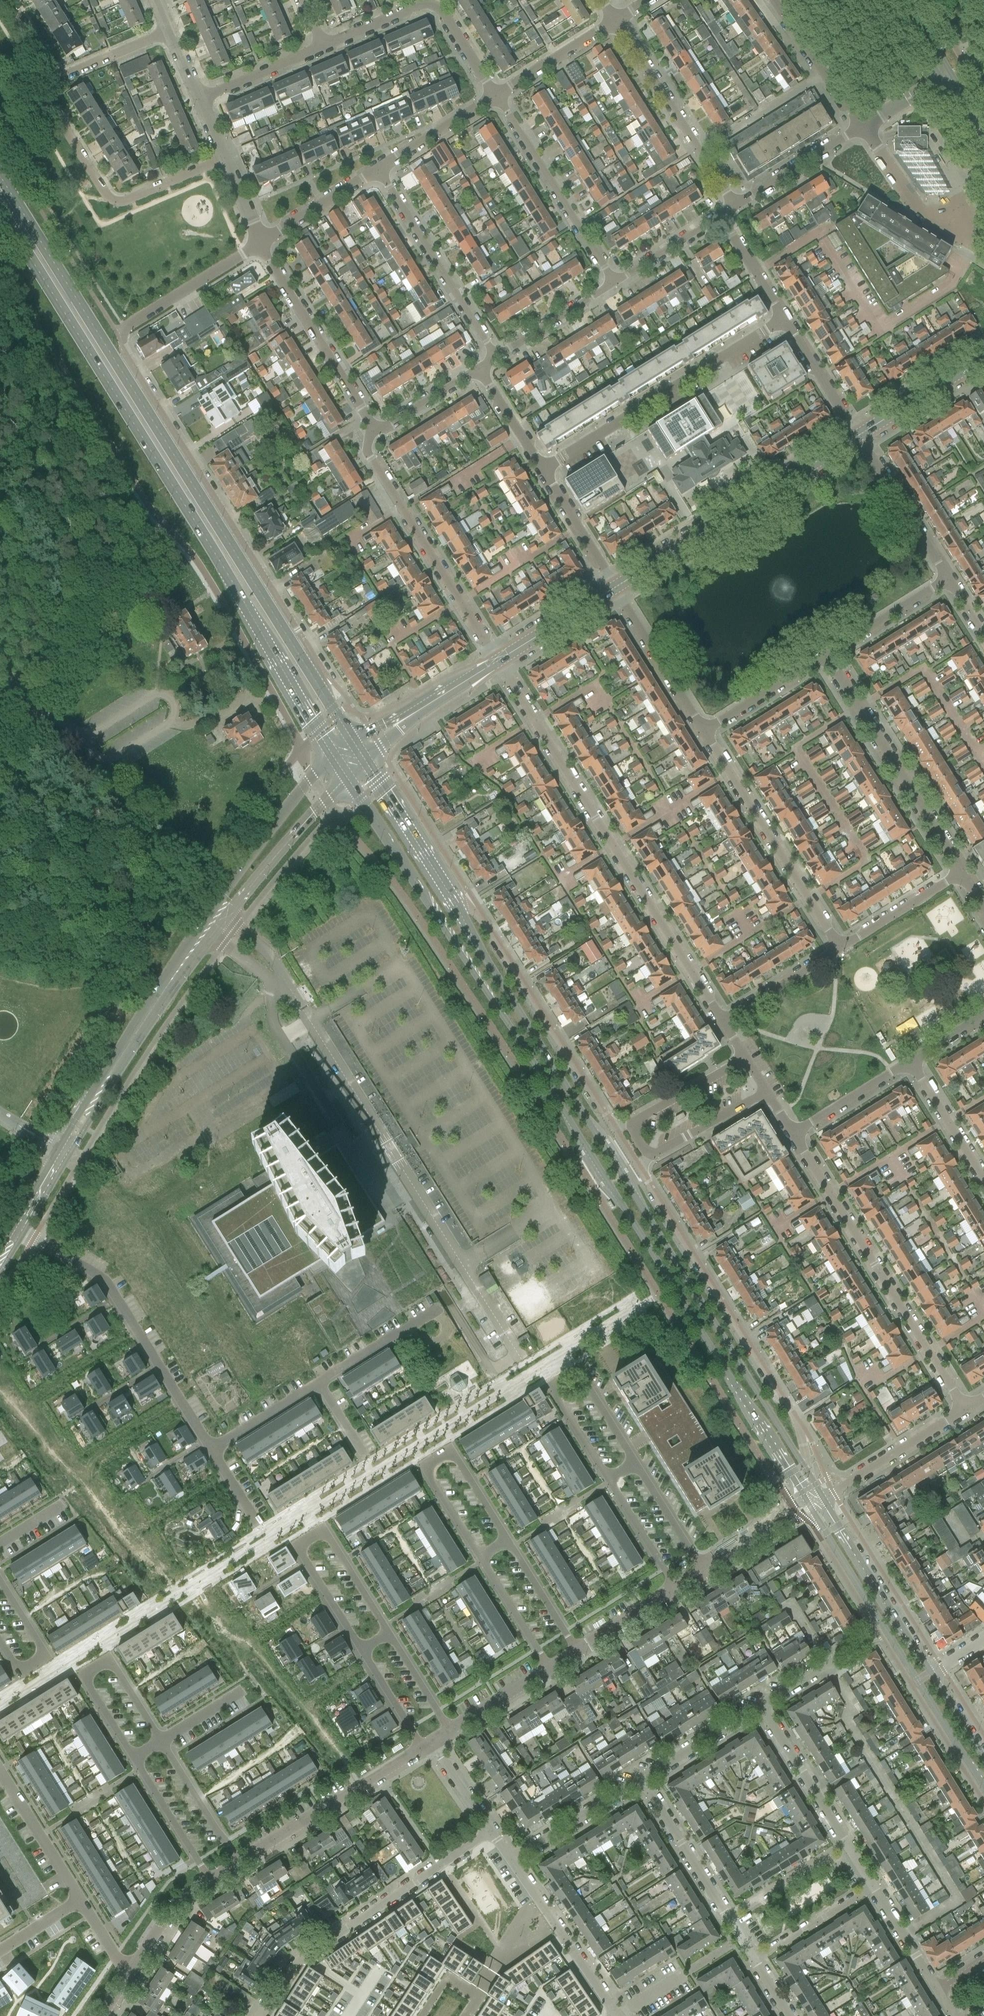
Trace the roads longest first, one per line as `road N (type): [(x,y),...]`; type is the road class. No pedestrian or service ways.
road 1 (primary): [(347,778),(809,1504)]
road 2 (residential): [(805,1469),(800,1426),(479,911),(451,903)]
road 3 (primary): [(805,1469),(451,903)]
road 4 (primary): [(0,212),(333,757)]
road 5 (primary): [(321,690),(0,179)]
road 6 (residential): [(321,690),(326,674),(120,345),(124,329),(260,246)]
road 7 (unclassified): [(522,1361),(285,982)]
road 8 (residential): [(497,661),(721,1021)]
road 9 (residential): [(793,1137),(964,1411)]
road 10 (residential): [(18,1231),(104,1280),(209,1450)]
road 11 (residential): [(260,2015),(296,1964),(491,1832)]
road 12 (residential): [(745,1059),(641,1118),(634,1134),(640,1145),(660,1154),(766,1093)]
road 13 (secondary): [(615,588),(859,436)]
road 14 (residential): [(542,470),(785,317)]
road 15 (residential): [(389,1633),(324,1530),(297,1547),(361,1651)]
road 16 (residential): [(497,661),(367,455),(375,433)]
road 17 (residential): [(223,159),(123,203),(110,200),(46,97),(58,80)]
road 18 (residential): [(962,874),(826,656)]
road 19 (residential): [(704,732),(839,948)]
road 20 (residential): [(636,1466),(578,1371),(551,1388),(609,1482)]
road 21 (residential): [(507,1540),(451,1450),(424,1467),(479,1558)]
road 22 (residential): [(322,46),(433,4),(497,97)]
road 23 (residential): [(161,1742),(109,1660),(83,1677),(134,1759)]
road 24 (tertiary): [(89,1108),(211,924)]
road 25 (residential): [(375,433),(260,246)]
road 26 (residential): [(379,171),(494,358)]
road 27 (residential): [(612,283),(497,97)]
road 28 (residential): [(733,206),(616,23)]
road 29 (tertiary): [(238,1863),(421,1748)]
road 30 (primary): [(933,1674),(822,1497)]
road 31 (tertiary): [(333,757),(272,827),(211,924)]
road 32 (primary): [(875,1612),(983,1788)]
road 33 (tertiary): [(211,924),(347,778)]
road 34 (residential): [(616,2015),(512,1862)]
road 35 (residential): [(951,582),(859,436)]
road 36 (residential): [(615,588),(704,732)]
road 37 (unclassified): [(974,248),(928,217),(861,127)]
road 38 (residential): [(822,1497),(964,1411)]
road 39 (primary): [(451,903),(366,761)]
road 40 (residential): [(760,1705),(846,1844)]
road 41 (residential): [(727,1916),(641,1780)]
road 42 (residential): [(0,1766),(81,1900)]
road 43 (residential): [(0,1647),(17,1674),(46,1656),(0,1580)]
road 44 (unclassified): [(861,127),(773,0)]
road 45 (residential): [(512,1862),(641,1780)]
road 46 (residential): [(733,206),(861,127)]
road 47 (secondary): [(859,436),(983,358)]
road 48 (residential): [(826,656),(951,582)]
road 49 (residential): [(704,732),(826,656)]
road 50 (residential): [(839,948),(962,874)]
road 51 (residential): [(238,1863),(161,1742)]
road 52 (residential): [(983,1184),(908,1062)]
road 53 (residential): [(134,1759),(209,1881)]
road 54 (residential): [(641,1780),(760,1705)]
road 55 (residential): [(260,246),(379,171)]
road 56 (residential): [(317,1383),(437,1310)]
road 57 (residential): [(497,97),(616,23)]
road 58 (residential): [(785,317),(859,436)]
road 59 (residential): [(494,358),(612,283)]
road 60 (residential): [(379,171),(497,97)]
road 61 (residential): [(727,1916),(846,1844)]
road 62 (residential): [(615,588),(542,470)]
road 63 (secondary): [(497,661),(615,588)]
road 64 (residential): [(721,1021),(839,948)]
road 65 (residential): [(755,1961),(873,1888)]
road 66 (residential): [(908,1062),(793,1137)]
road 67 (residential): [(197,101),(322,46)]
road 68 (residential): [(479,1558),(548,1669)]
road 69 (residential): [(576,1651),(507,1540)]
road 70 (residential): [(612,283),(721,214)]
road 71 (residential): [(209,1450),(317,1383)]
road 72 (primary): [(809,1504),(875,1612)]
road 73 (residential): [(609,1482),(676,1589)]
road 74 (tertiary): [(128,1976),(174,1909),(209,1881)]
road 75 (residential): [(702,1570),(636,1466)]
road 76 (residential): [(375,433),(478,368)]
road 77 (residential): [(785,317),(721,214)]
road 78 (residential): [(873,1888),(937,1990)]
road 79 (residential): [(542,470),(478,368)]

